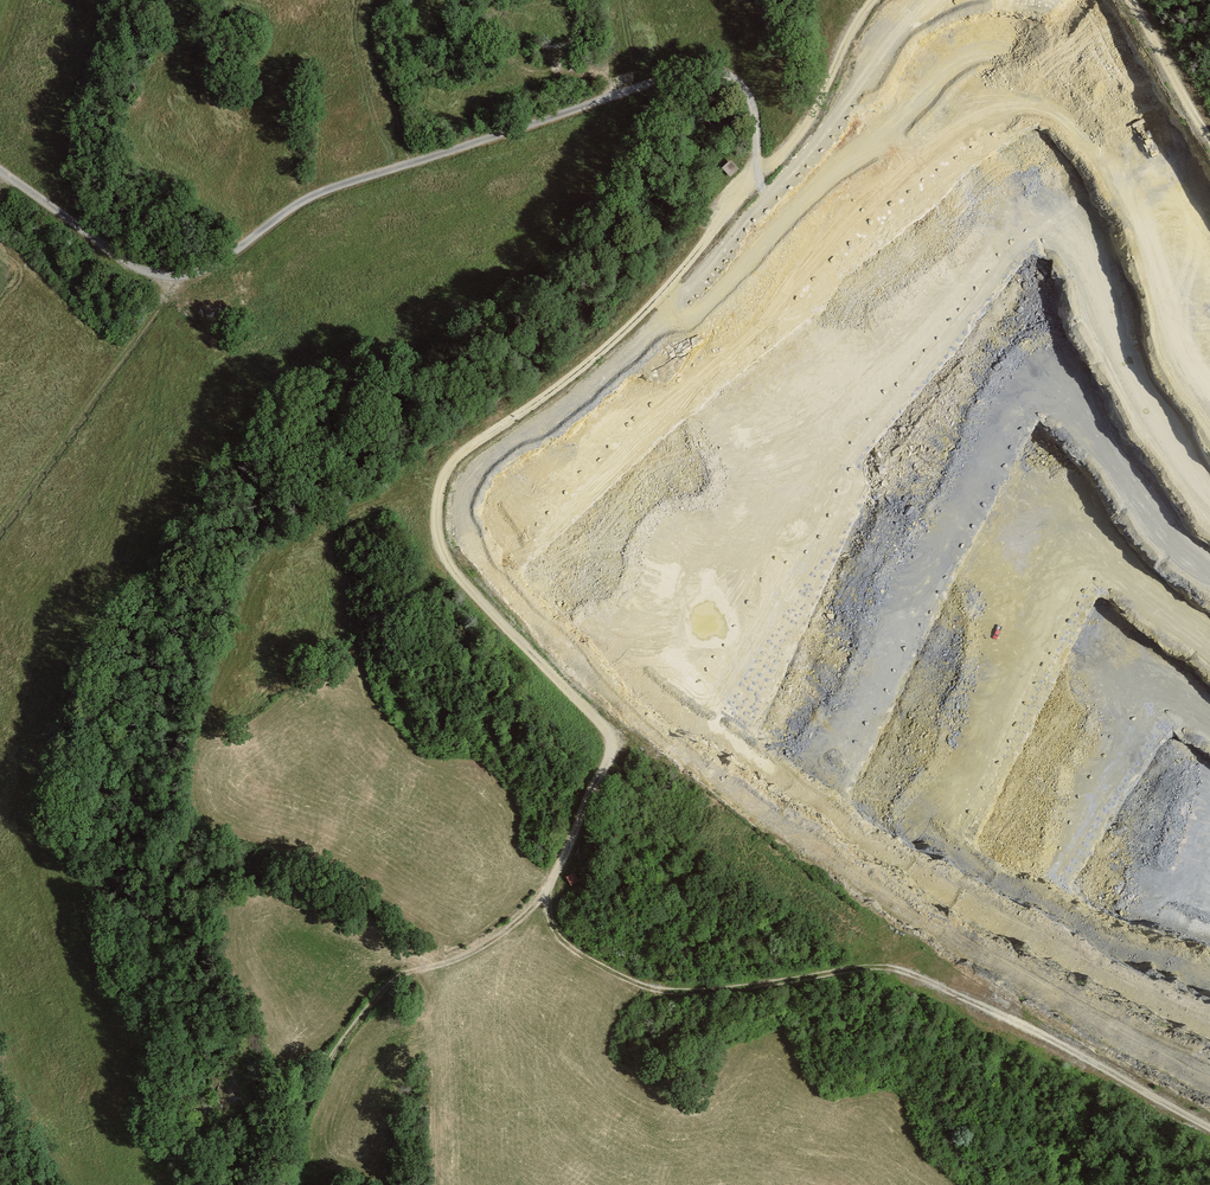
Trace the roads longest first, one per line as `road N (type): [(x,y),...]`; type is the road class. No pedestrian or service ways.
road 1 (track): [(761,180),(632,327),(469,450),(447,477),(439,516),(448,560),(596,721),(610,745),(607,763),(537,904),(487,947),(394,980),(373,1003),(284,1140),(281,1184)]
road 2 (track): [(1209,1129),(1080,1056),(896,968),(707,992),(644,987),(557,936),(551,888)]
road 3 (track): [(1209,1081),(870,887)]
road 4 (track): [(171,280),(0,533)]
road 5 (track): [(1033,111),(1096,149),(1209,284)]
road 6 (track): [(761,180),(809,122),(878,0)]
road 7 (track): [(1129,0),(1209,137)]
road 8 (track): [(1209,649),(1112,559)]

